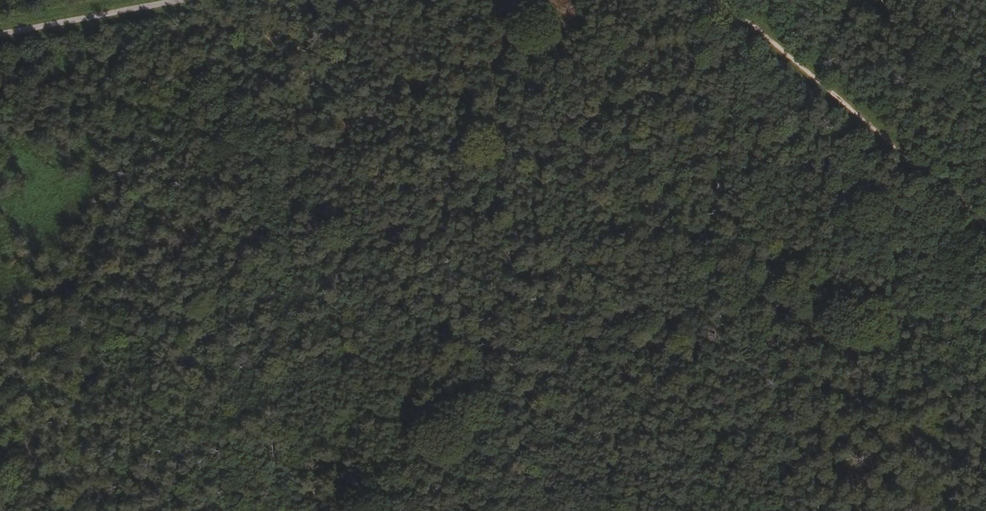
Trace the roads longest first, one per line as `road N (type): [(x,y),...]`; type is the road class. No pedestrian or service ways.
road 1 (track): [(722,0),(985,223)]
road 2 (track): [(0,32),(164,0)]

